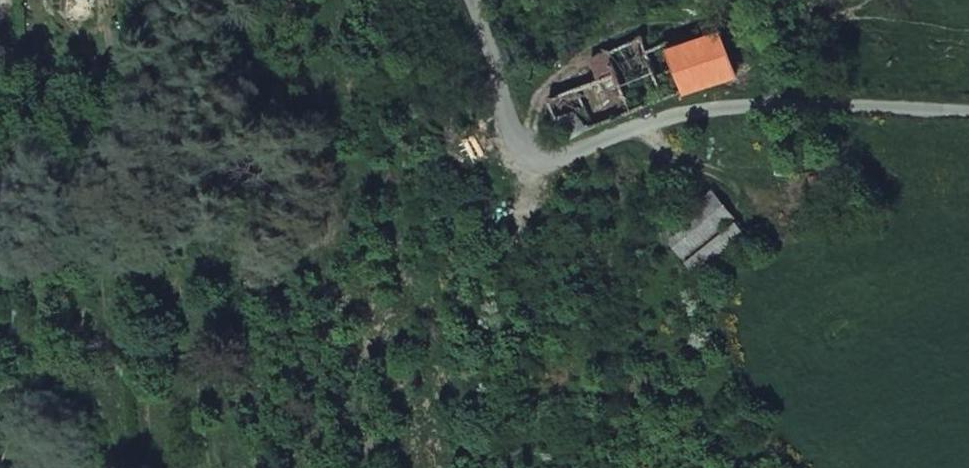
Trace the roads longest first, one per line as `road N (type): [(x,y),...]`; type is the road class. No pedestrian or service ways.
road 1 (track): [(533,166),(679,117),(968,115)]
road 2 (unclassified): [(533,166),(474,0)]

